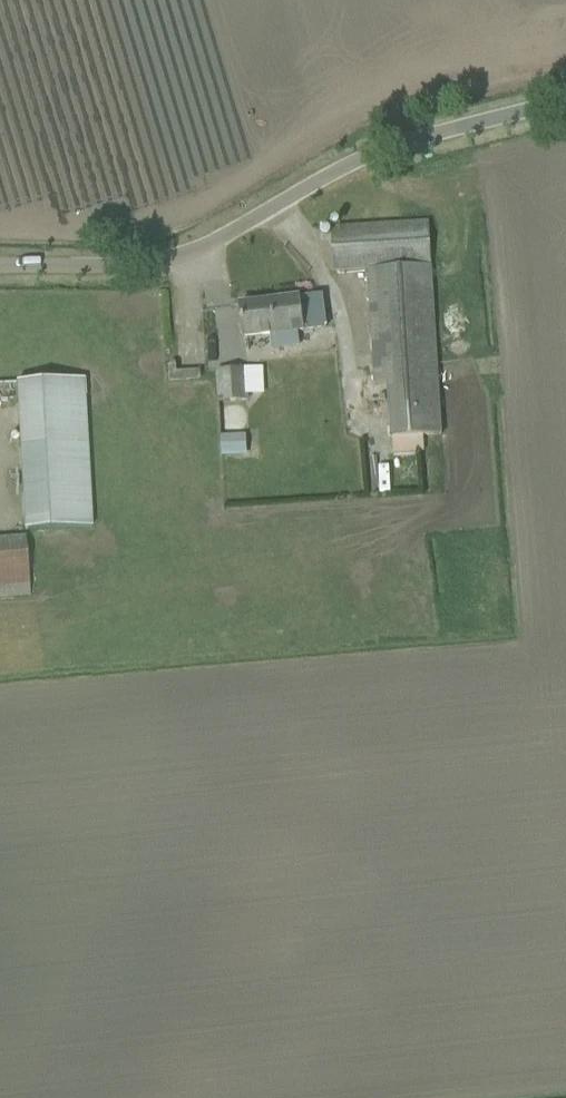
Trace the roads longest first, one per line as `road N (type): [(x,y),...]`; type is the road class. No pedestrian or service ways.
road 1 (unclassified): [(0,268),(124,270),(187,261),(384,154),(565,101)]

